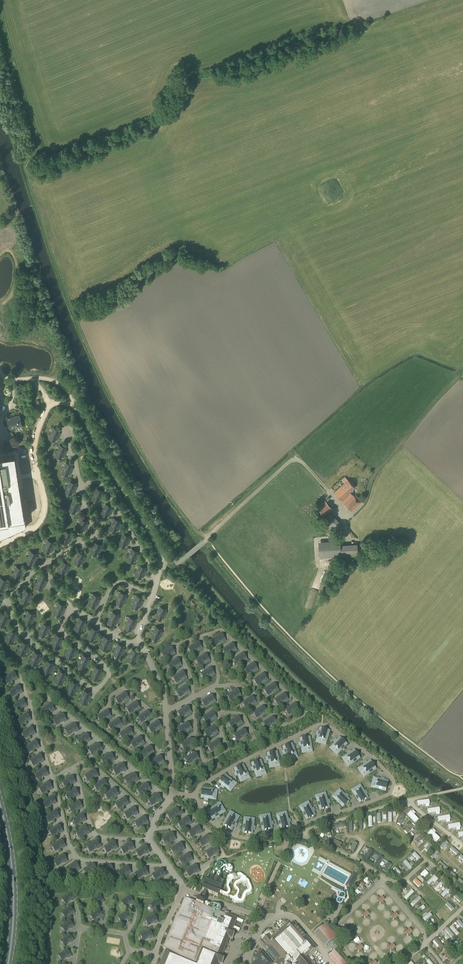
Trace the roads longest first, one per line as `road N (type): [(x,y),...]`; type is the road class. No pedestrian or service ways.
road 1 (unclassified): [(186,557),(162,558),(66,392),(45,378),(0,372)]
road 2 (track): [(462,374),(349,515),(291,460)]
road 3 (primary): [(8,963),(13,880),(0,806)]

